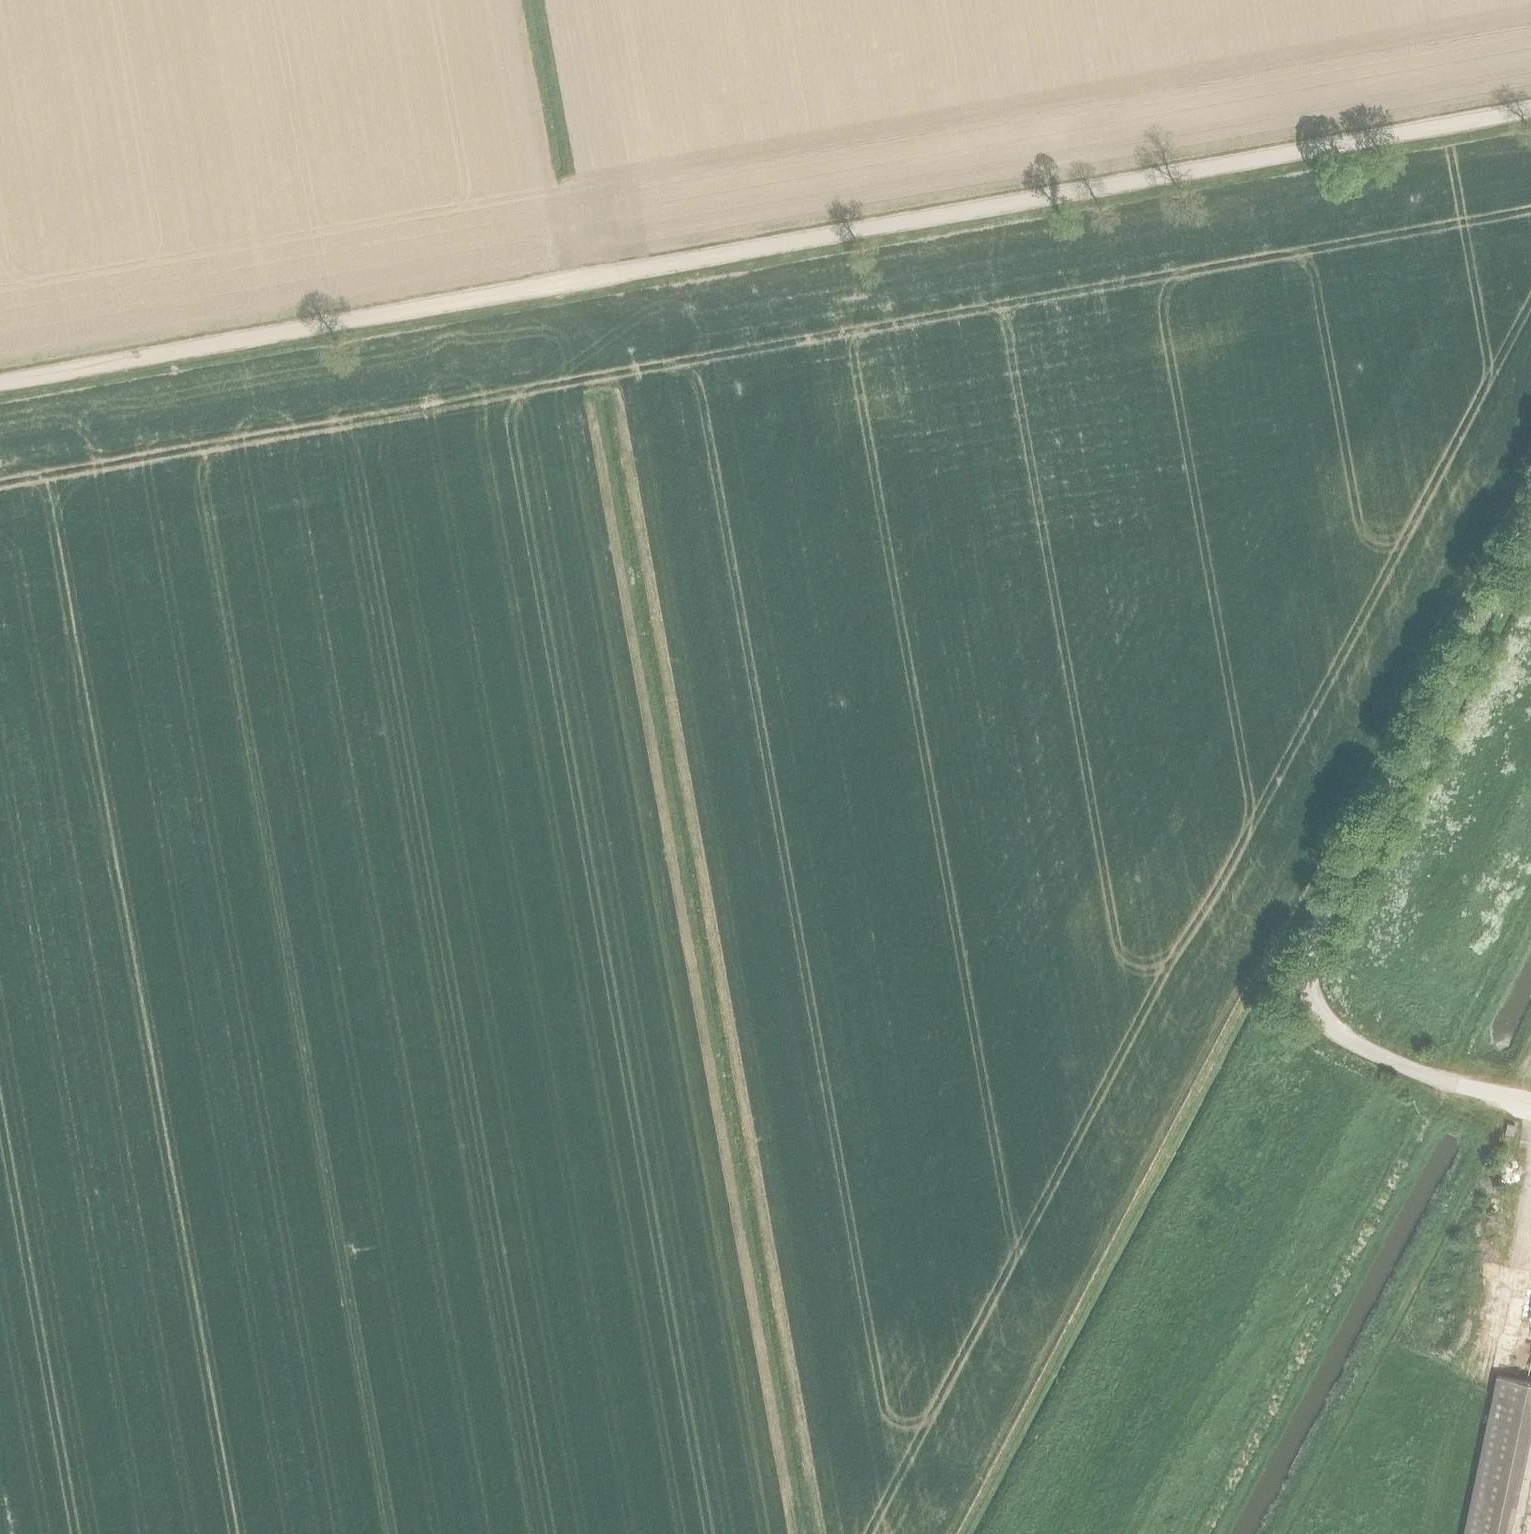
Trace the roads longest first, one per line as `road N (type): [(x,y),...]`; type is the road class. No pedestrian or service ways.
road 1 (unclassified): [(0,386),(1530,111)]
road 2 (unclassified): [(1530,1101),(1396,1065),(1339,1031),(1317,998),(1314,953),(1530,536)]

